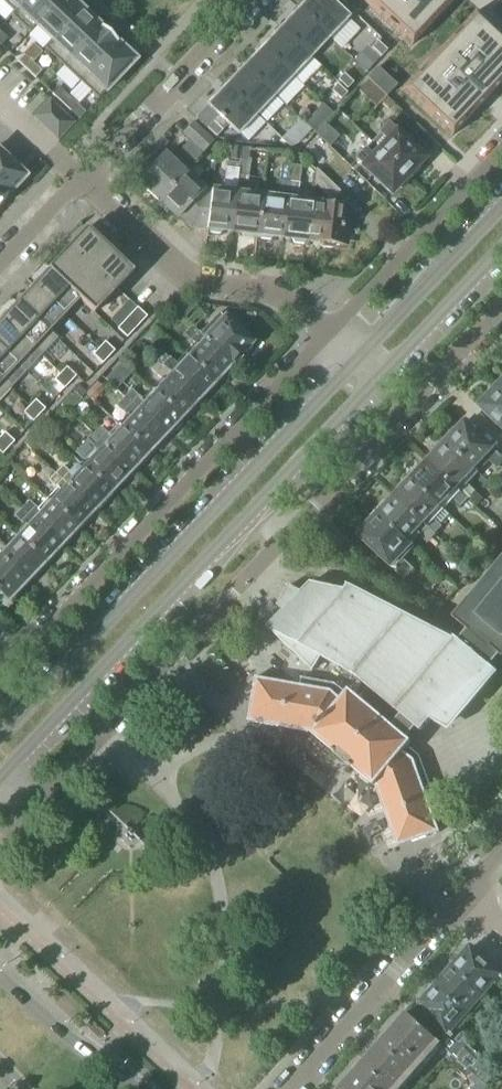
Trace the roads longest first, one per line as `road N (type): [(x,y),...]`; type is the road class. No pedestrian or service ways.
road 1 (residential): [(0,798),(44,792),(72,767),(501,308)]
road 2 (secondary): [(0,778),(373,381)]
road 3 (secondary): [(354,362),(0,734)]
road 4 (residential): [(326,335),(23,654),(8,659),(0,652)]
road 5 (residential): [(82,177),(174,267),(194,279),(275,292),(326,335)]
road 6 (residential): [(466,902),(291,1088)]
road 7 (residential): [(501,151),(326,335)]
road 8 (residential): [(82,177),(257,0)]
road 9 (secondary): [(501,208),(354,362)]
road 10 (secondary): [(373,381),(501,247)]
road 11 (tertiary): [(139,1088),(0,976)]

